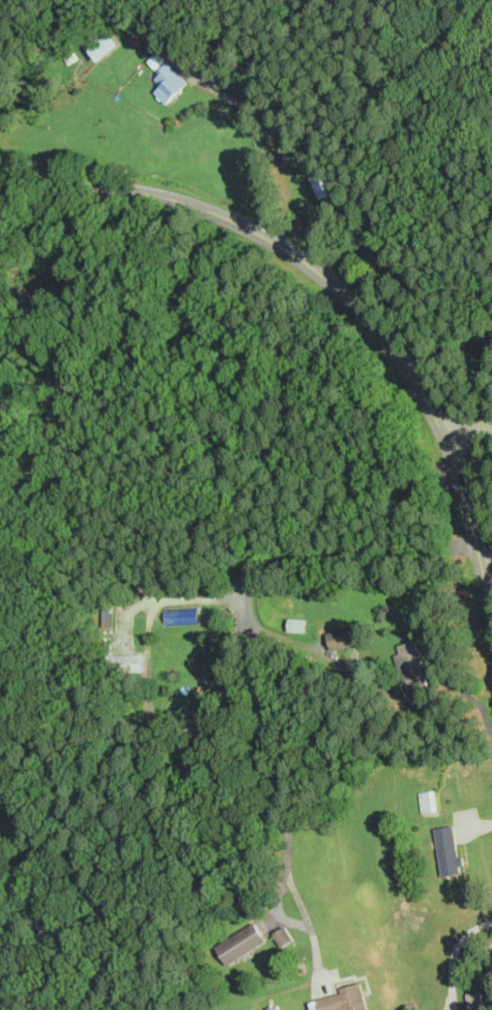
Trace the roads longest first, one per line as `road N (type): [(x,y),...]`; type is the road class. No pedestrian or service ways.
road 1 (secondary): [(491,608),(437,417),(395,348),(343,292),(297,256),(203,209),(0,172)]
road 2 (residential): [(479,553),(279,555),(258,568),(247,584),(288,767)]

